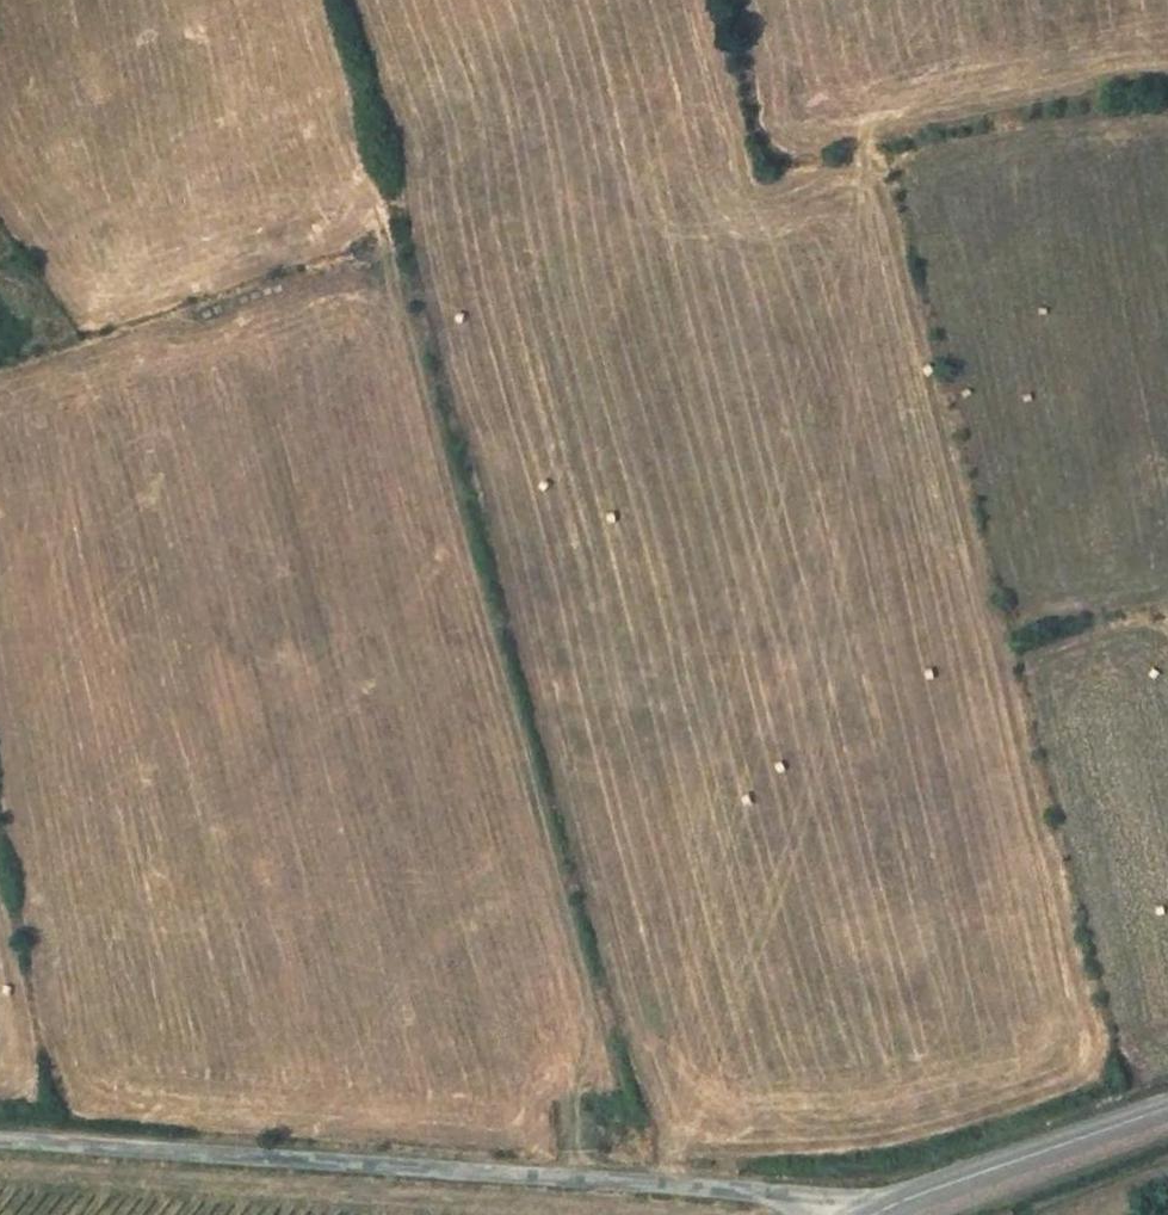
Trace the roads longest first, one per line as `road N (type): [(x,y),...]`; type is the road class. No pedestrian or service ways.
road 1 (unclassified): [(823,1214),(772,1195),(0,1140)]
road 2 (tertiary): [(895,1214),(1167,1116)]

